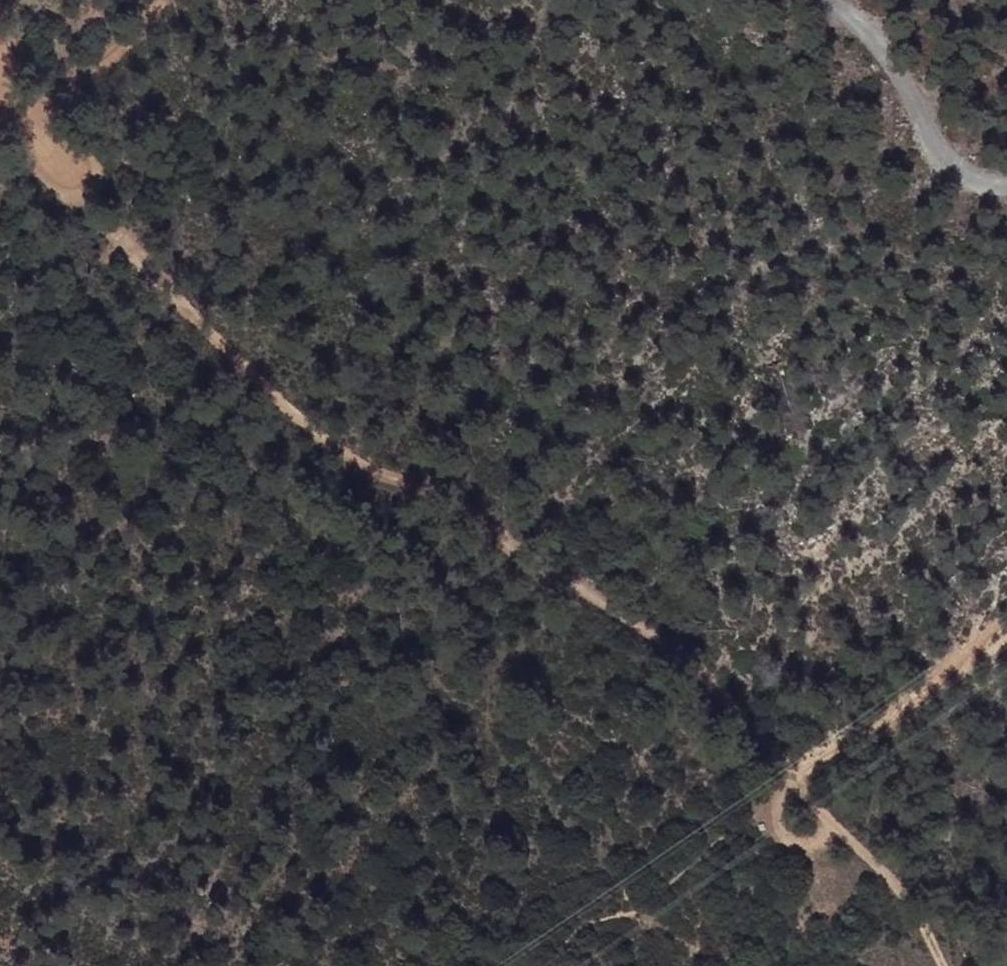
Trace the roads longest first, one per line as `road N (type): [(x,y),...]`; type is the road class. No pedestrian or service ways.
road 1 (unclassified): [(823,0),(888,63),(961,170),(989,191),(1006,189)]

